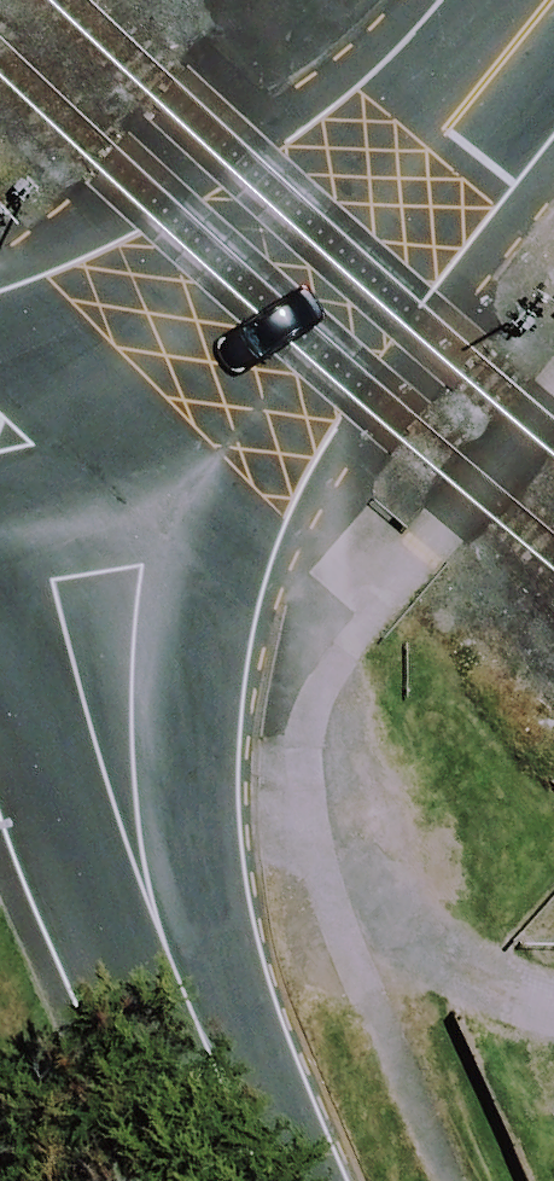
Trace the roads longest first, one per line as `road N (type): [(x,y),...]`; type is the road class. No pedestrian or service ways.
road 1 (tertiary): [(294,328),(198,548),(182,735),(233,1119)]
road 2 (tertiary): [(0,649),(65,810),(233,1119)]
road 3 (tertiary): [(294,328),(553,6)]
road 4 (tertiary): [(294,328),(188,384),(0,436)]

